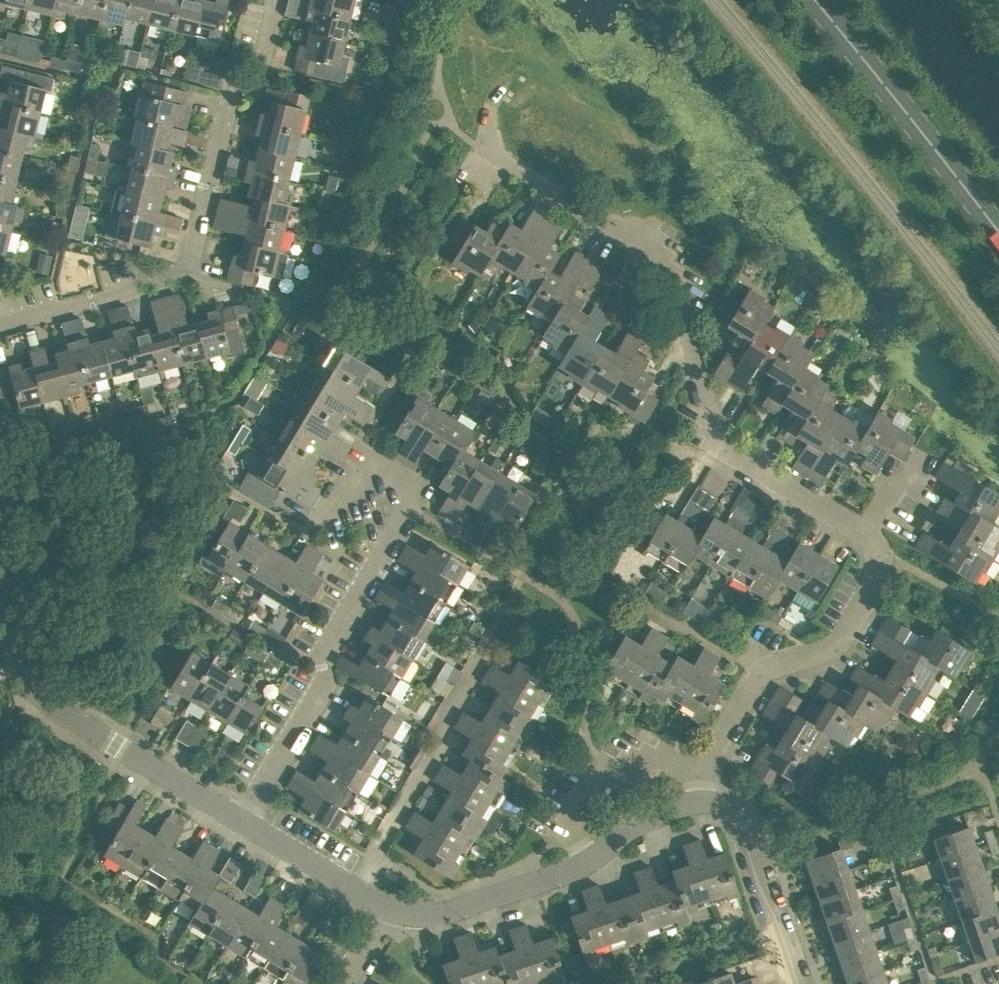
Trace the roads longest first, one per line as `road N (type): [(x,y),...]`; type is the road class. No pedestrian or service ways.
road 1 (residential): [(860,542),(698,446),(671,299),(649,259),(624,232),(491,159)]
road 2 (residential): [(241,821),(324,690),(319,654),(410,509),(408,487),(382,469),(354,481),(329,526)]
road 3 (residential): [(0,325),(180,273),(226,104),(260,70),(274,0)]
road 4 (residential): [(241,821),(39,693),(22,656),(0,549)]
road 5 (residential): [(710,805),(681,806),(582,869),(449,914),(417,920),(384,910)]
road 6 (residential): [(710,805),(711,766),(751,676),(820,656),(841,640),(872,588),(874,561),(860,542)]
road 7 (primary): [(998,232),(815,0)]
road 8 (residential): [(804,983),(749,834),(738,816),(710,805)]
road 9 (residential): [(384,910),(241,821)]

